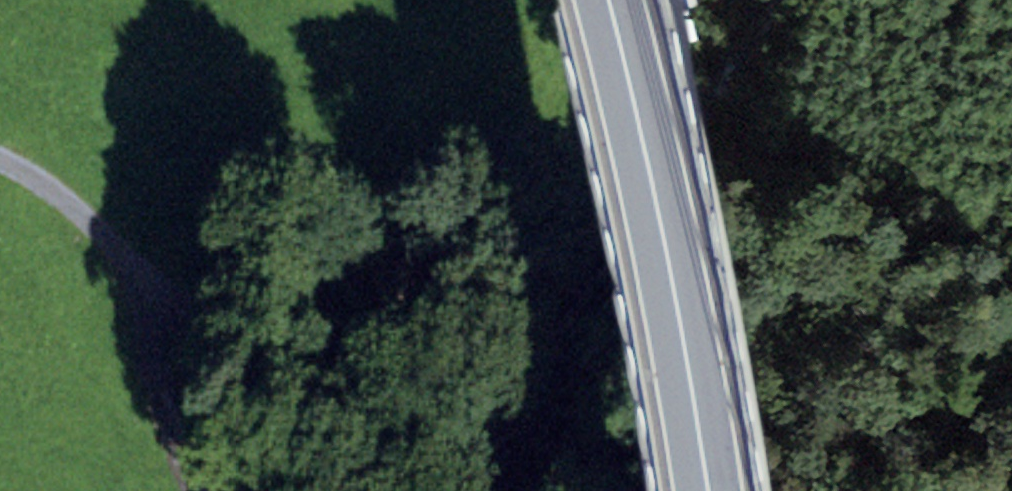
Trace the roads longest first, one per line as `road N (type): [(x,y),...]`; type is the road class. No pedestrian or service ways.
road 1 (track): [(685,490),(572,463),(523,442),(352,346),(173,304),(33,167),(0,157)]
road 2 (primary): [(606,0),(647,161),(708,490)]
road 3 (track): [(198,490),(143,359),(130,263)]

